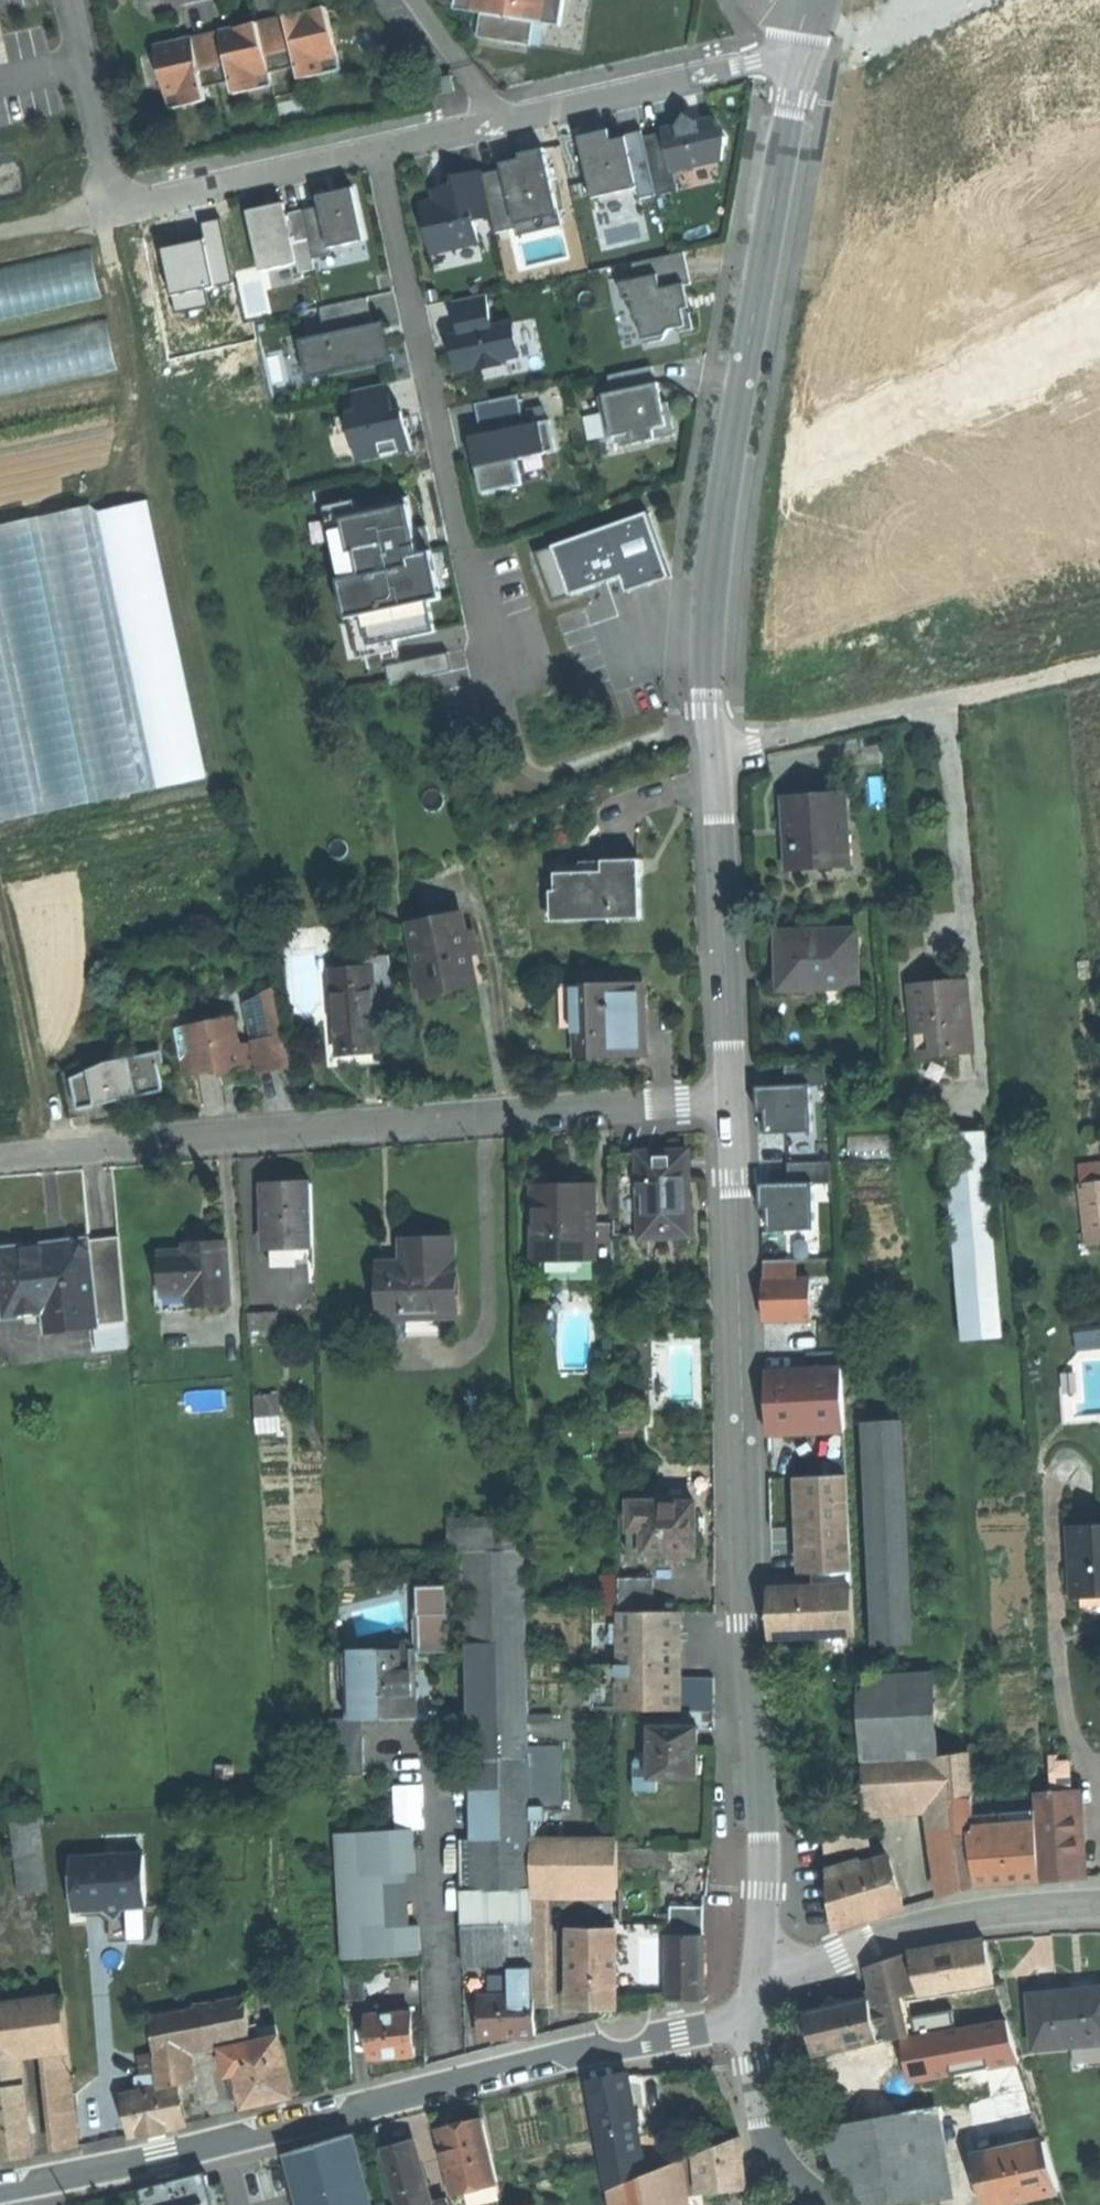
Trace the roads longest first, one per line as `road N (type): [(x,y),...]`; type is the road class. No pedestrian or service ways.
road 1 (tertiary): [(754,2004),(764,1836),(730,1103)]
road 2 (tertiary): [(754,2004),(681,2036),(0,2190)]
road 3 (residential): [(0,1158),(730,1103)]
road 4 (tertiary): [(730,1103),(707,653),(724,494)]
road 5 (residential): [(381,151),(499,677)]
road 6 (tertiary): [(724,494),(793,92),(806,61)]
road 7 (residential): [(724,494),(1099,321)]
road 8 (track): [(1099,666),(713,757)]
road 9 (tertiary): [(1099,1906),(1005,1912),(901,1933),(754,2004)]
road 10 (residential): [(730,67),(381,151)]
road 11 (residential): [(381,151),(139,205)]
road 12 (tertiary): [(754,2004),(753,2065),(771,2159),(819,2204)]
road 13 (residential): [(950,0),(806,61)]
road 14 (track): [(0,235),(139,205)]

